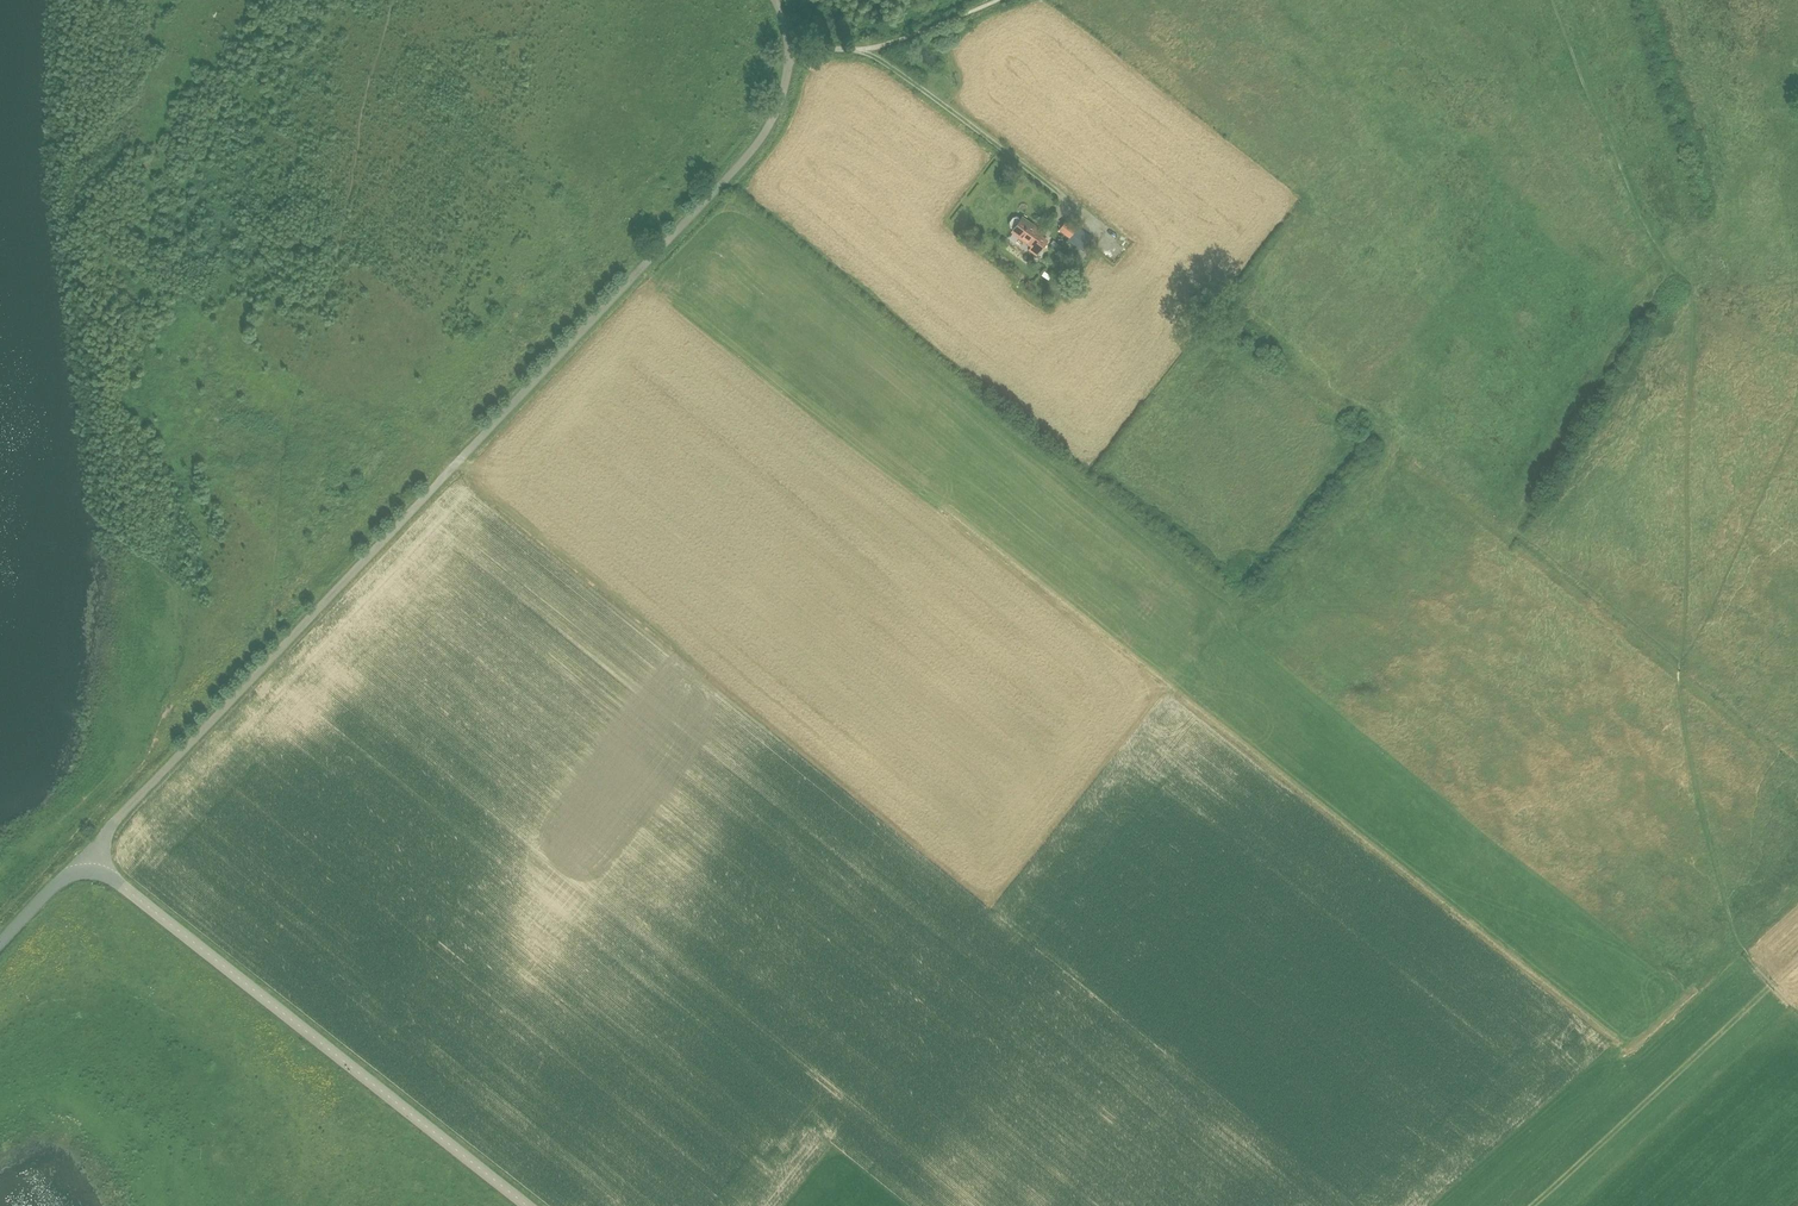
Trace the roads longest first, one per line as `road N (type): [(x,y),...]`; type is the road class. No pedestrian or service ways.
road 1 (unclassified): [(87,871),(118,816),(738,167),(767,132),(793,53)]
road 2 (unclassified): [(529,1205),(129,889),(87,871)]
road 3 (unclassified): [(1116,241),(863,49),(793,53)]
road 4 (track): [(1797,774),(1503,536)]

